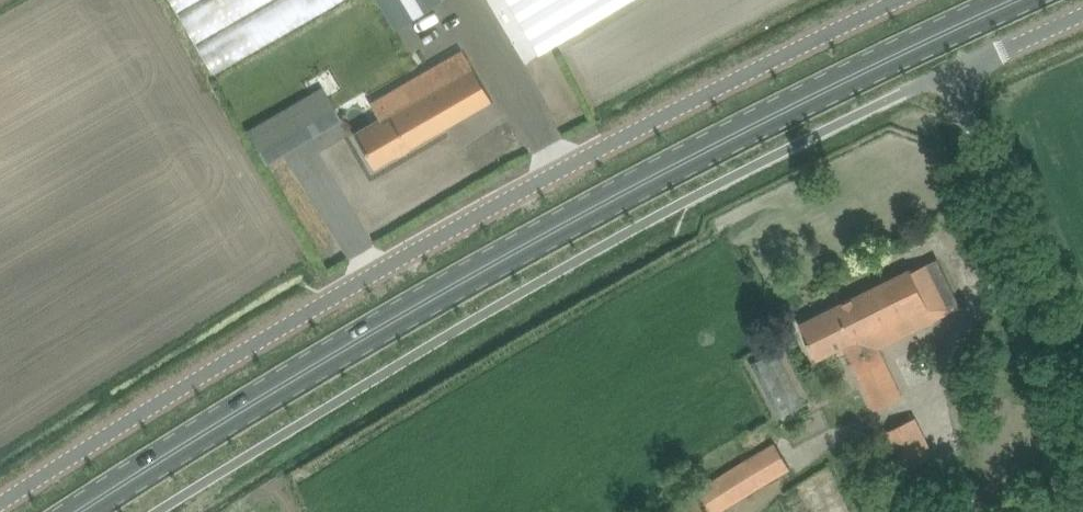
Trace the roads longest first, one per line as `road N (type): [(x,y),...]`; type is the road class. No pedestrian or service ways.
road 1 (unclassified): [(906,0),(554,175),(0,503)]
road 2 (primary): [(78,511),(487,265),(937,35)]
road 3 (unclassified): [(1058,338),(948,74)]
road 4 (unclassified): [(948,74),(1082,14)]

